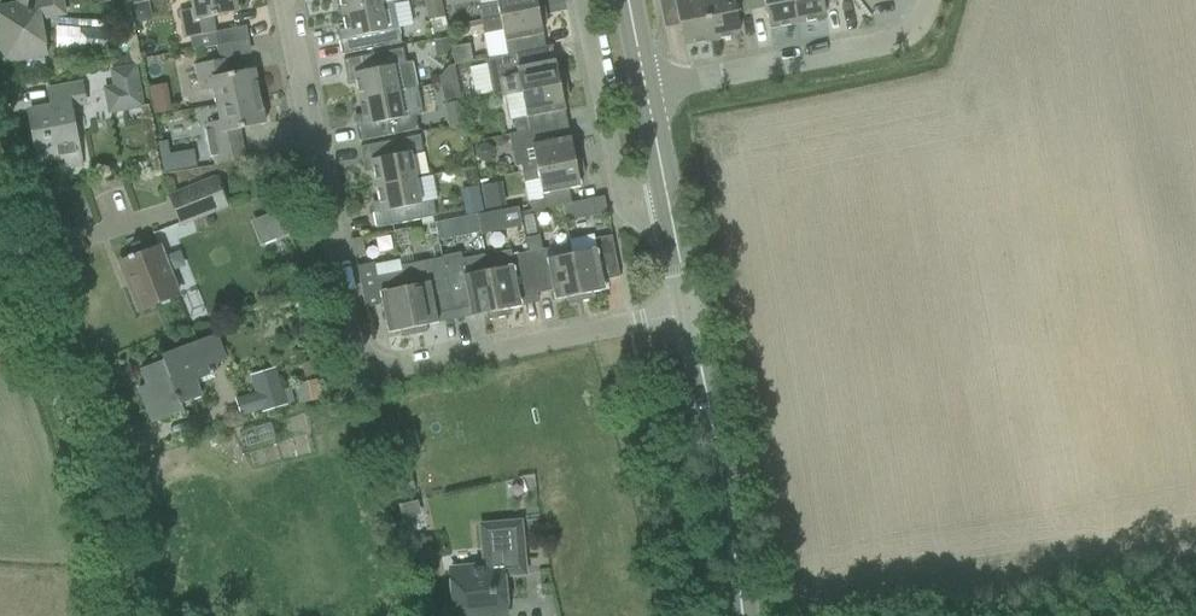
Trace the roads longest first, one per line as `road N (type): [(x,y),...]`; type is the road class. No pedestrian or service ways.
road 1 (residential): [(688,314),(386,374),(362,371),(348,355),(280,0)]
road 2 (residential): [(105,615),(108,576),(94,495),(0,252)]
road 3 (residential): [(650,122),(894,68),(918,52),(931,0)]
road 4 (tertiary): [(738,615),(688,314)]
road 5 (residential): [(580,0),(616,193),(633,219),(673,230)]
road 6 (tertiary): [(650,122),(626,0)]

